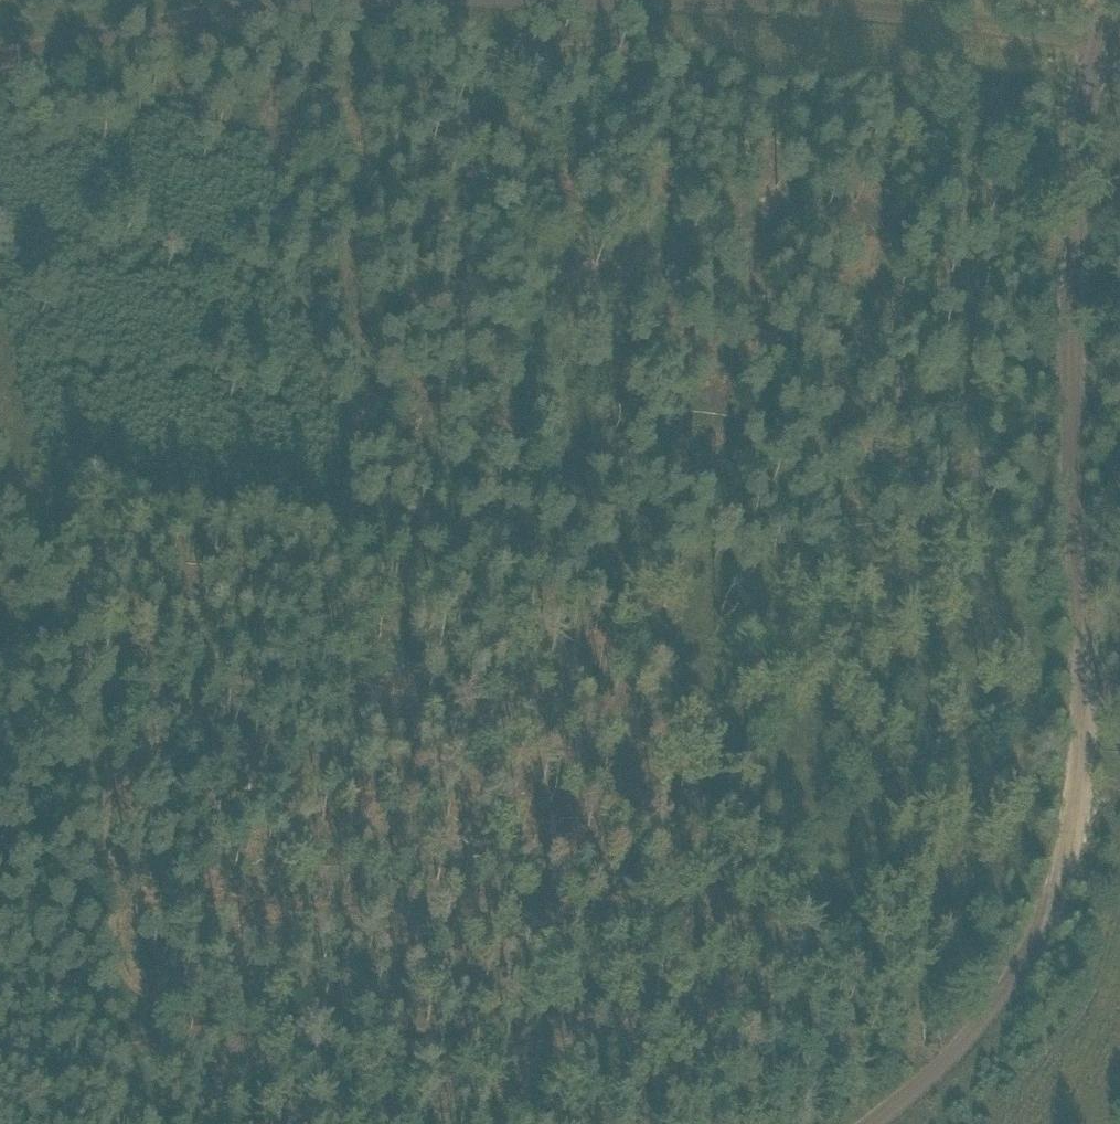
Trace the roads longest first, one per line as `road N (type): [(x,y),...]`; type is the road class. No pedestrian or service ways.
road 1 (track): [(872,1123),(982,1031),(1041,940),(1075,850),(1083,692),(1069,315),(1101,0)]
road 2 (track): [(1119,50),(892,12),(480,0),(164,26),(0,64)]

